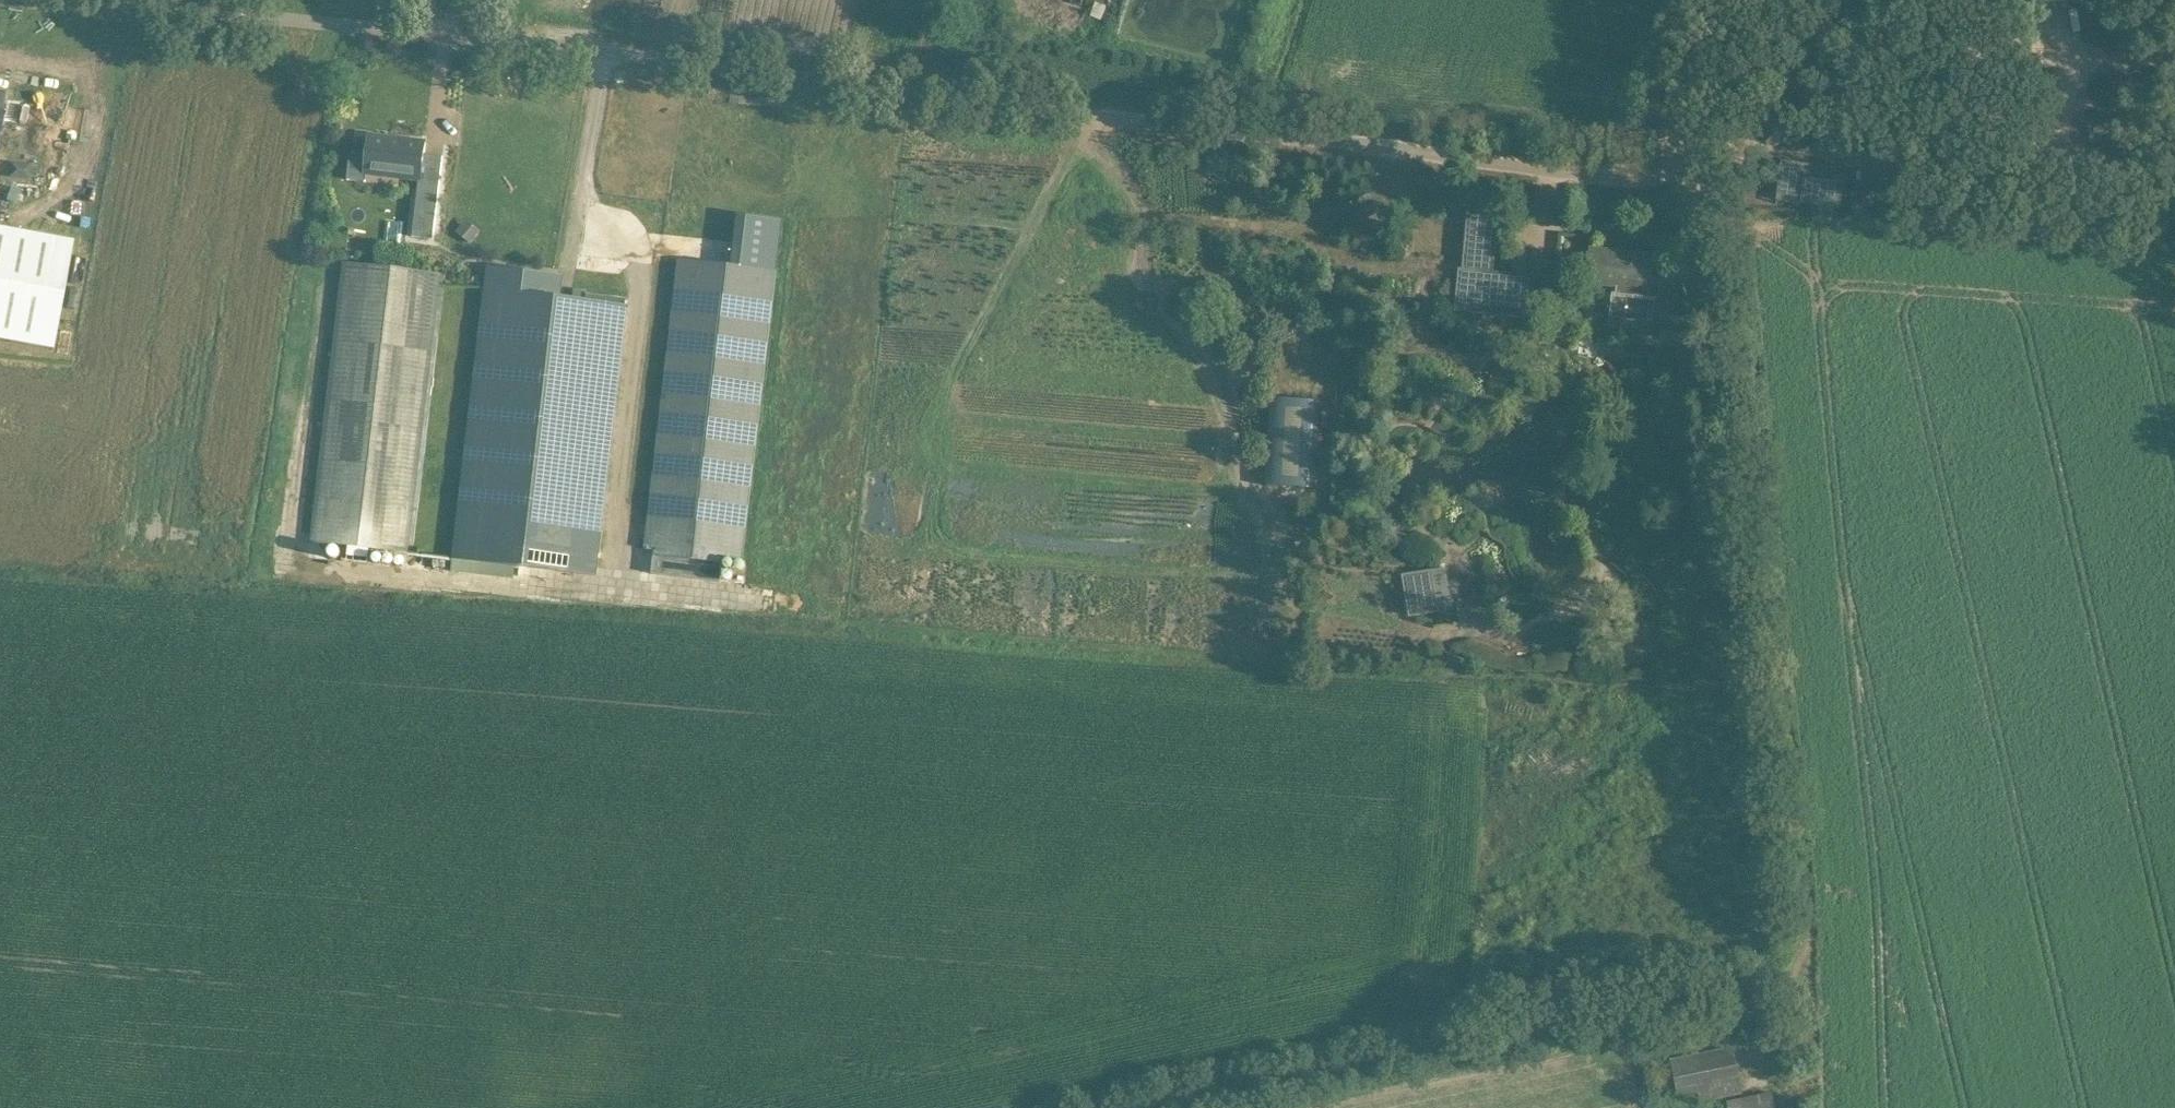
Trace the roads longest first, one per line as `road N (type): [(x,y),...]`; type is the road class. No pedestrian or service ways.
road 1 (track): [(1648,158),(1760,241),(1800,942),(1781,977),(1748,999),(1160,1107)]
road 2 (unclassified): [(1648,158),(1159,97),(241,0)]
road 3 (unclassified): [(1648,158),(1699,0)]

